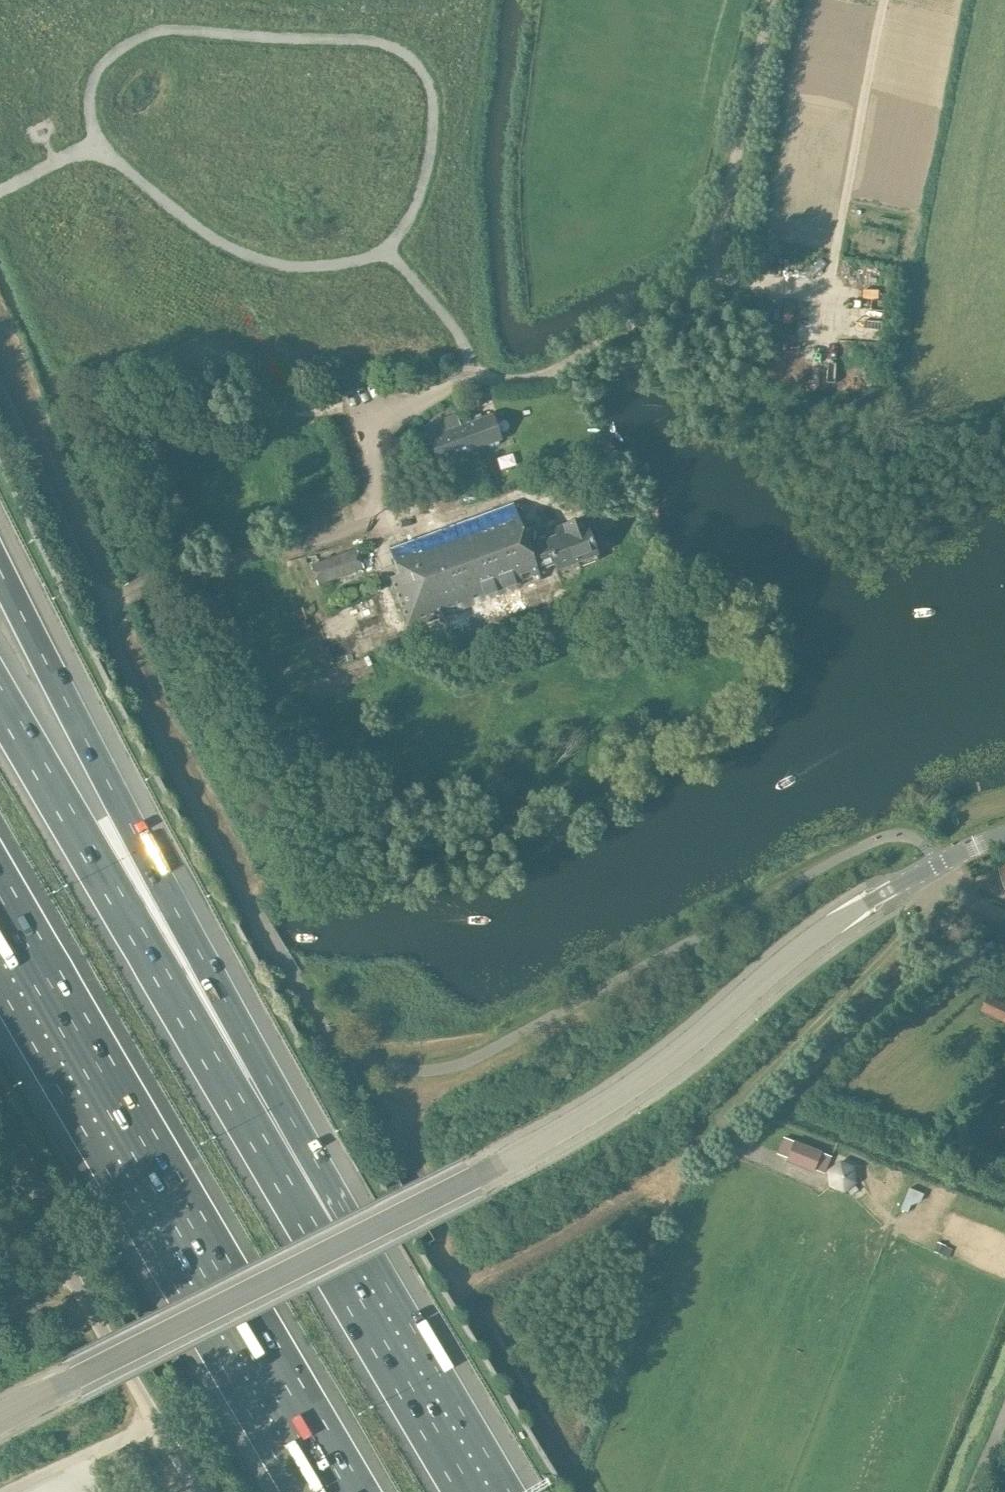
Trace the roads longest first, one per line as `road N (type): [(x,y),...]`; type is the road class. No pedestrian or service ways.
road 1 (tertiary): [(0,1414),(554,1134),(633,1086),(832,921),(1004,834)]
road 2 (motorway): [(340,1252),(234,1013),(0,562)]
road 3 (motorway): [(0,912),(346,1491)]
road 4 (motorway): [(340,1252),(0,679)]
road 5 (residential): [(470,384),(526,384),(556,373),(673,297),(710,259),(771,0)]
road 6 (track): [(944,889),(716,1128)]
road 7 (motorway): [(485,1491),(340,1252)]
road 8 (unclassified): [(109,630),(0,393)]
road 9 (unclassified): [(7,1491),(155,1419)]

